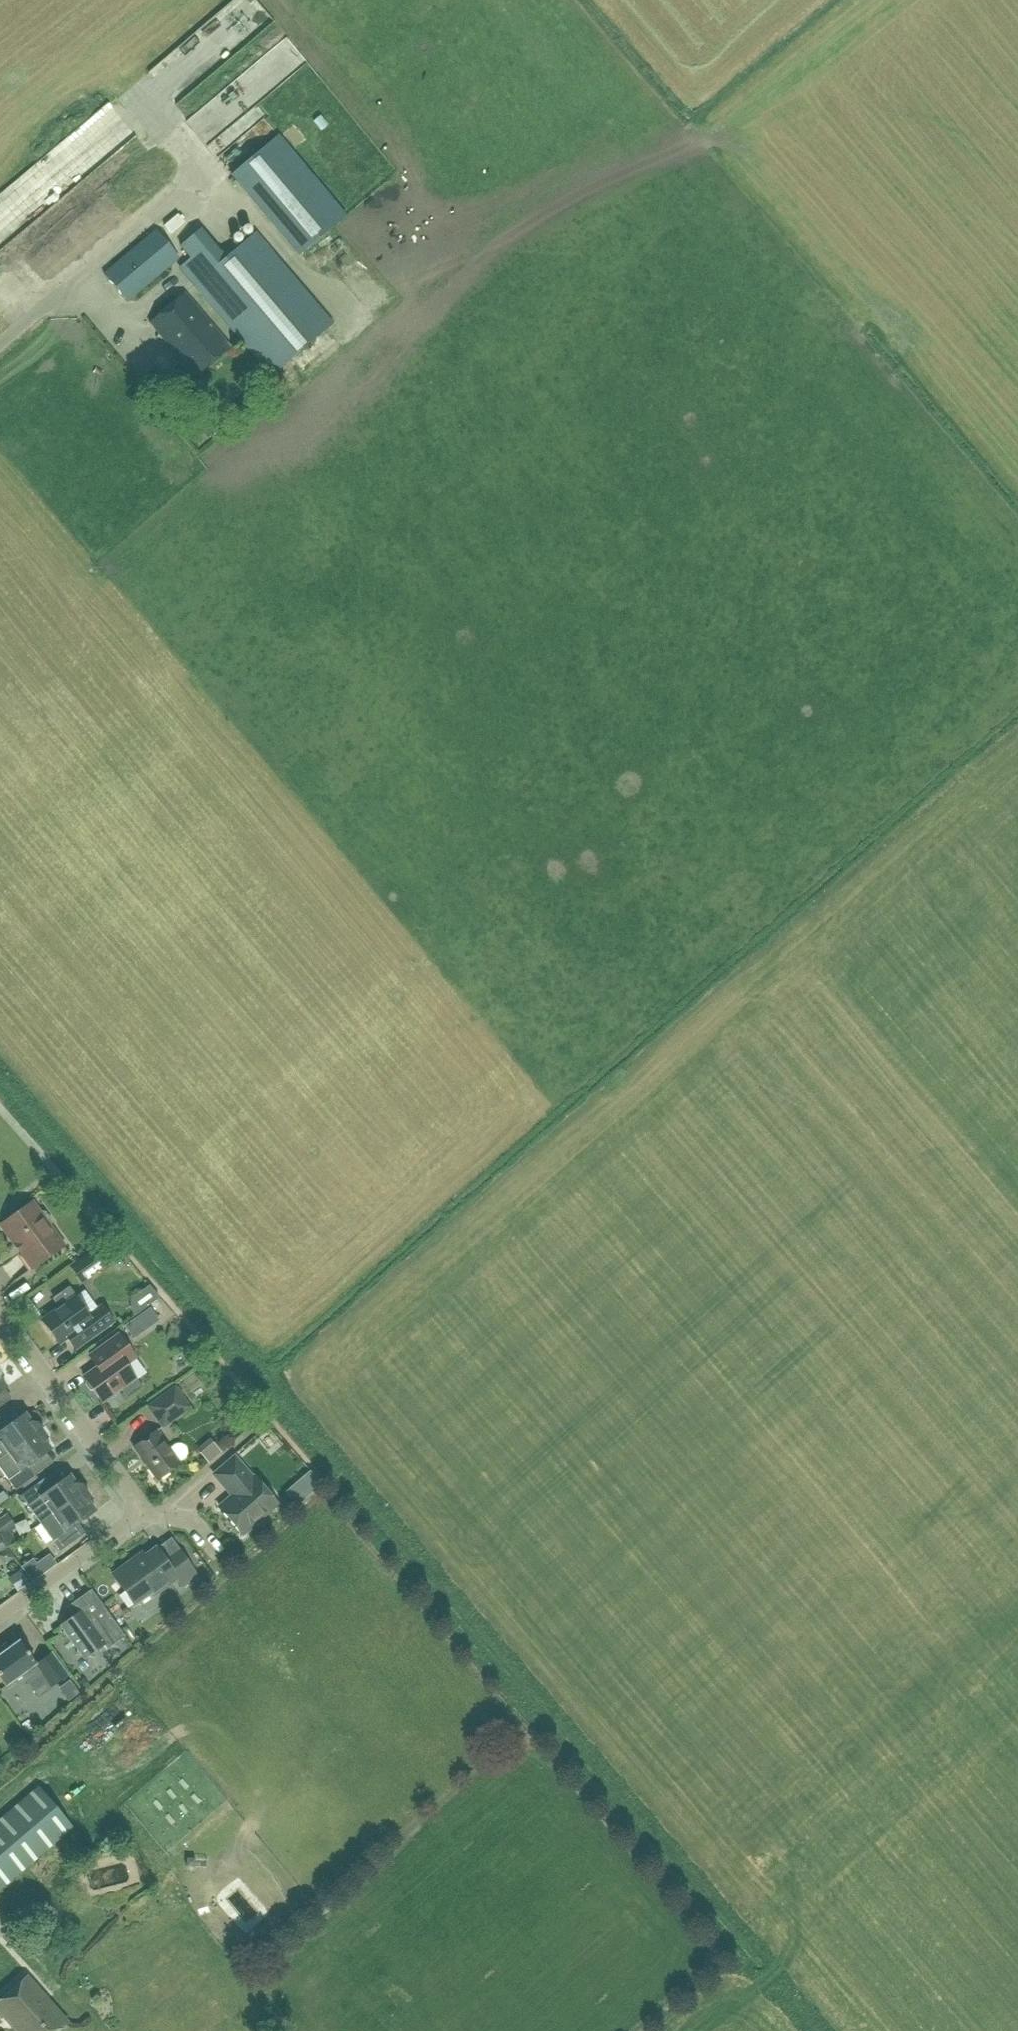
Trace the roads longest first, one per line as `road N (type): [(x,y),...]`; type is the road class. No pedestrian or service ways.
road 1 (residential): [(143,1514),(0,1315)]
road 2 (residential): [(0,1616),(143,1514)]

